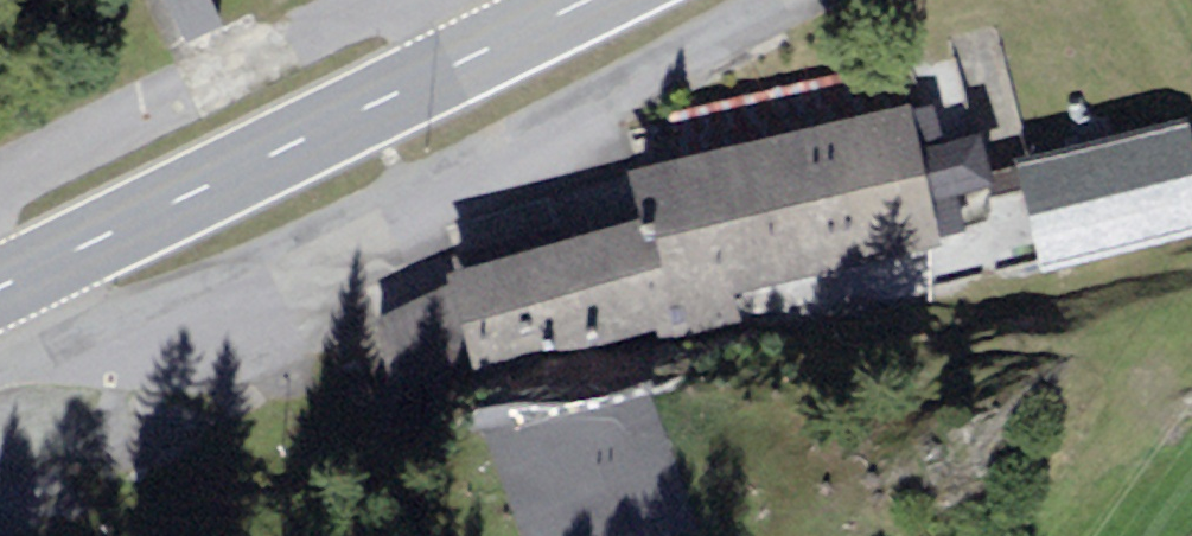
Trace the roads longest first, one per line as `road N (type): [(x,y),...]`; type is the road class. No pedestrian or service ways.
road 1 (primary): [(0,283),(583,0)]

